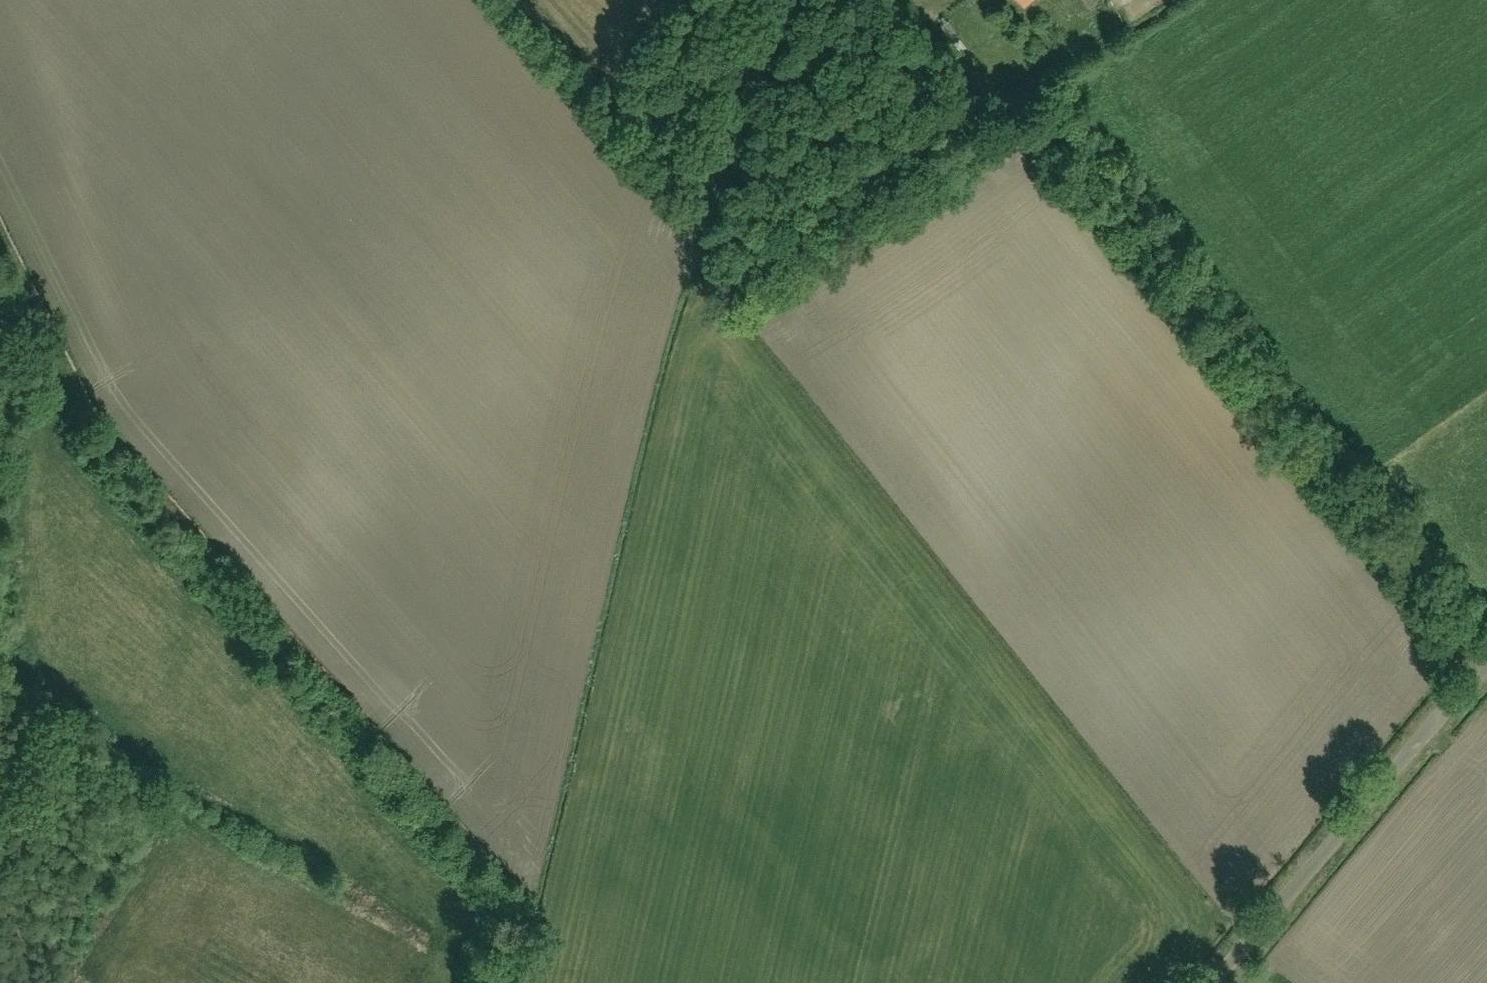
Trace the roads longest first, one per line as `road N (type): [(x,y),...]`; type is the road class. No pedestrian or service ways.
road 1 (unclassified): [(1198,982),(1358,787),(1486,652)]

